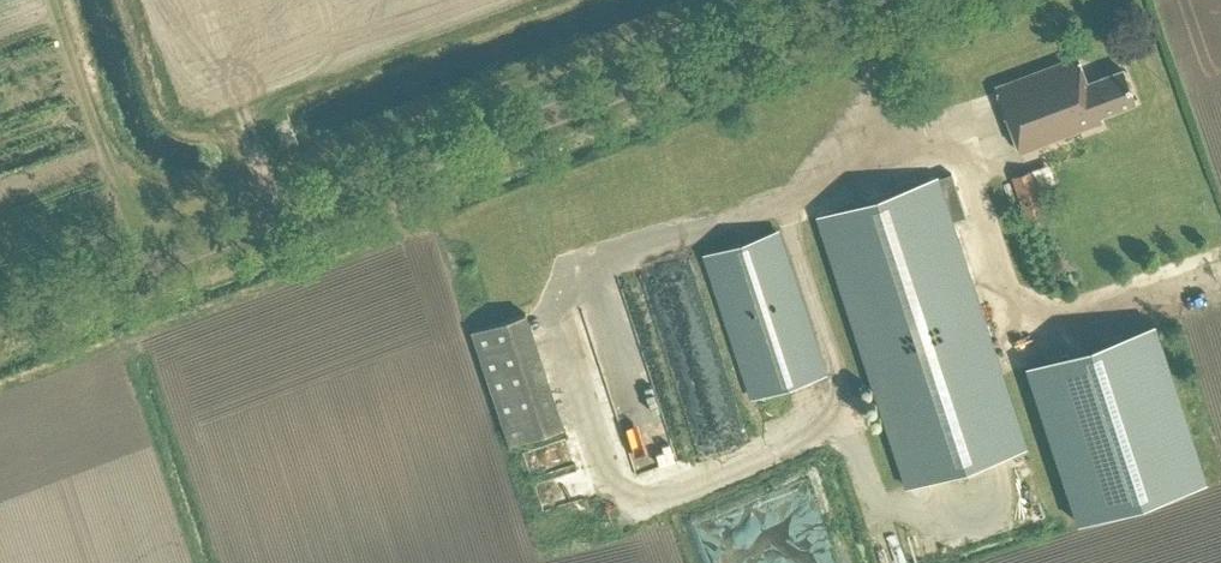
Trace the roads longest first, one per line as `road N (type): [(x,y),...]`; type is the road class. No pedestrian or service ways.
road 1 (unclassified): [(0,322),(859,0)]

